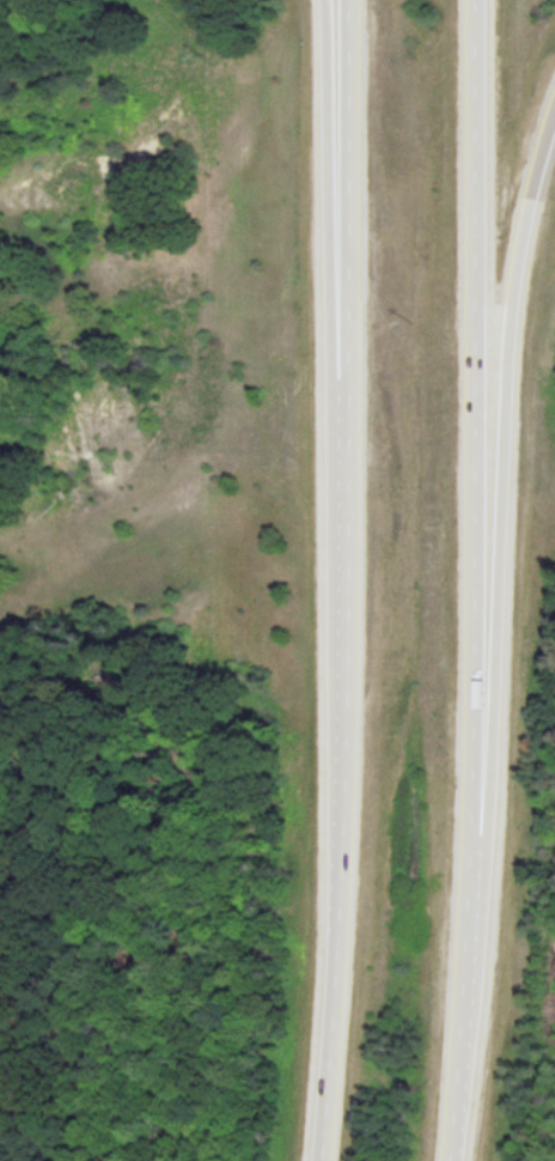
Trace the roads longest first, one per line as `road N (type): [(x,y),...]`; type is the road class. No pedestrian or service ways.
road 1 (motorway): [(349,0),(334,439),(331,890),(306,1160)]
road 2 (motorway): [(443,1160),(478,637),(479,0)]
road 3 (motorway): [(478,637),(520,244),(554,81)]

